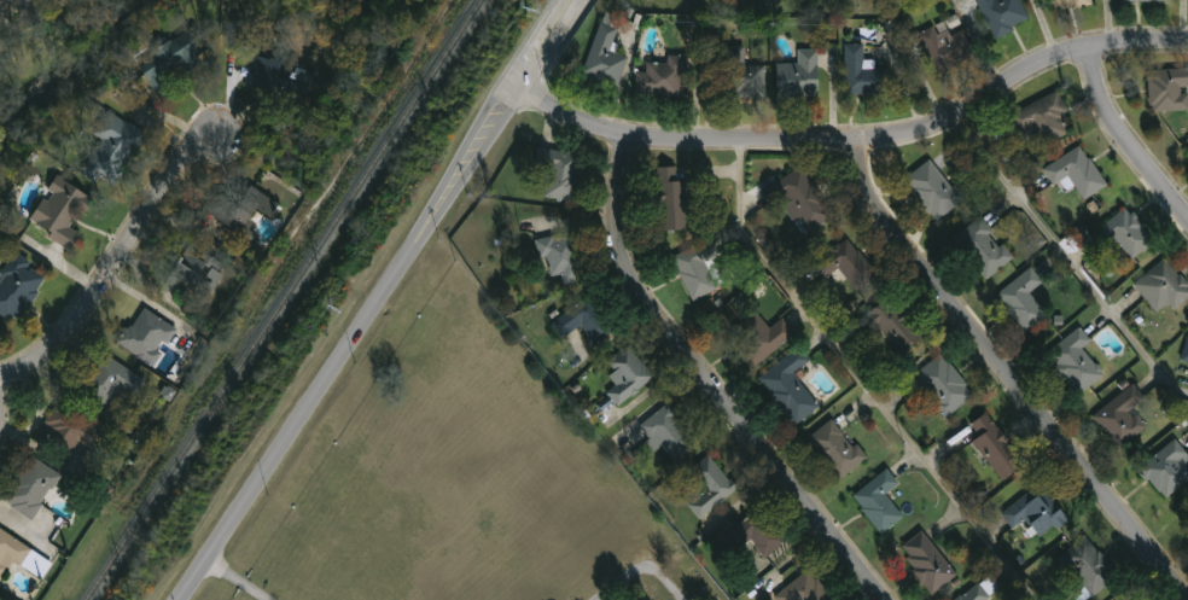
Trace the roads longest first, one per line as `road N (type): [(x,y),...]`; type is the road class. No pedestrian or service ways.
road 1 (tertiary): [(569,0),(170,599)]
road 2 (residential): [(511,88),(625,140),(857,142),(947,124),(1061,57),(1187,45)]
road 3 (residential): [(857,142),(879,215),(1186,599)]
road 4 (residential): [(625,140),(617,229),(629,276),(880,599)]
road 5 (residential): [(0,376),(43,356),(80,318),(177,159),(226,138)]
road 6 (residential): [(1089,51),(1118,129),(1187,222)]

